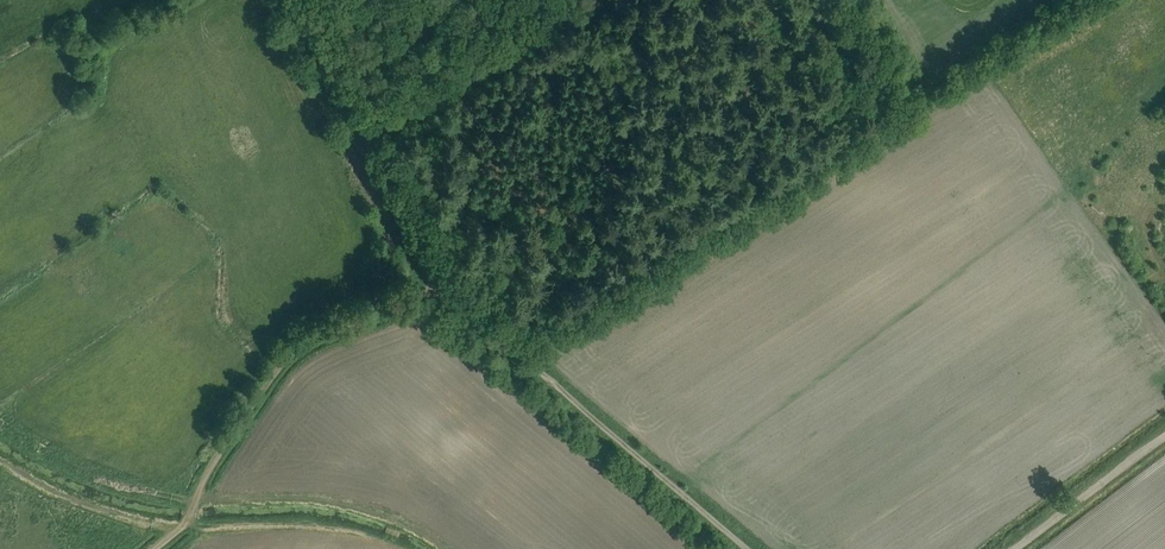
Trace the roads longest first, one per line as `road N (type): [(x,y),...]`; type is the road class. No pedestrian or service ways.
road 1 (track): [(746,548),(434,290)]
road 2 (track): [(155,548),(185,524),(212,469),(297,351),(434,290)]
road 3 (track): [(434,290),(283,0)]
road 4 (track): [(1016,548),(1164,437)]

